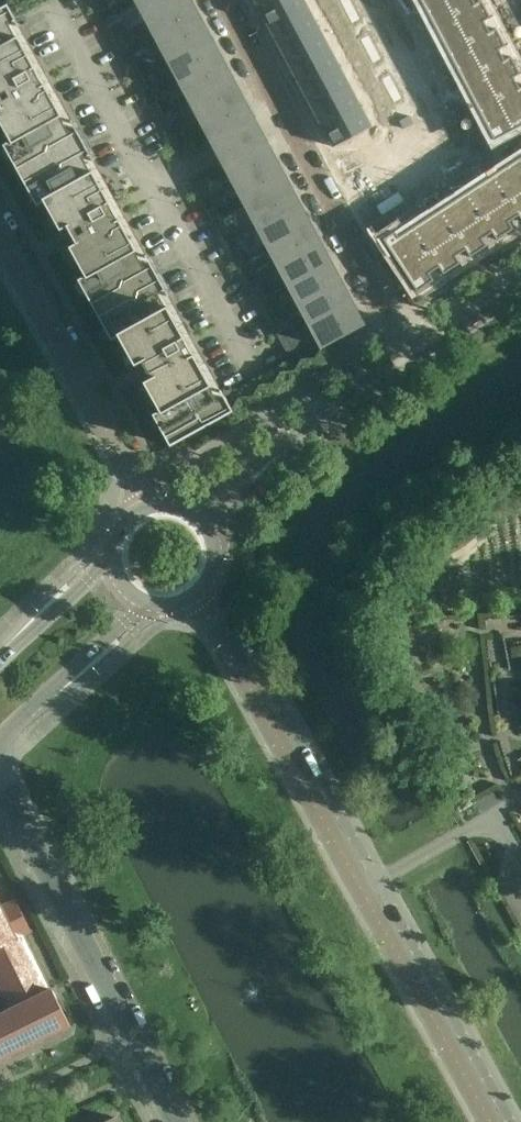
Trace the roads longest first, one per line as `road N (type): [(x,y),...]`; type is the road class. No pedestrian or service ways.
road 1 (residential): [(489,1121),(197,594)]
road 2 (residential): [(221,0),(416,352)]
road 3 (tertiary): [(0,783),(177,1121)]
road 4 (residential): [(146,507),(0,238)]
road 5 (tertiary): [(202,521),(416,352)]
road 6 (tertiary): [(0,740),(145,603)]
road 7 (tertiary): [(112,555),(0,658)]
road 8 (tertiary): [(416,352),(520,282)]

